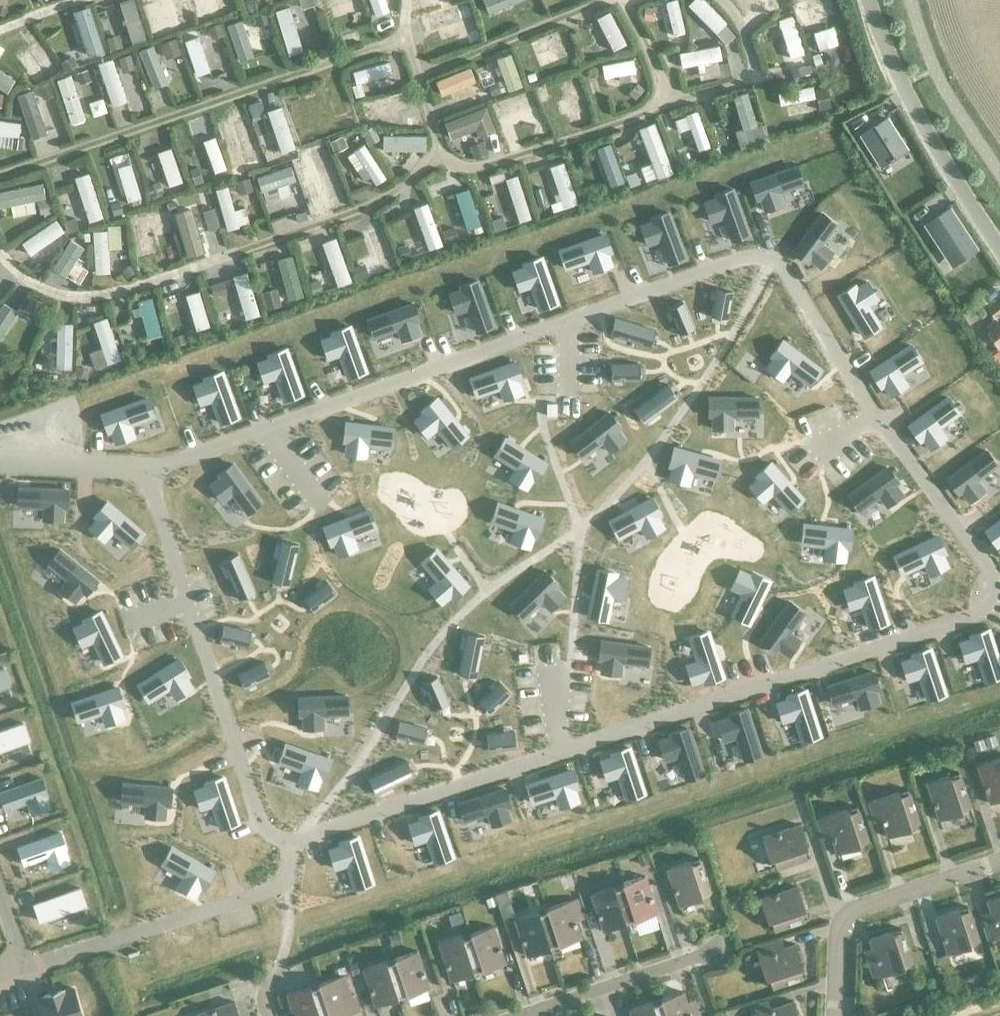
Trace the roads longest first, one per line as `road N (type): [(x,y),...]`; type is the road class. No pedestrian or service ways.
road 1 (unclassified): [(999,248),(912,103),(870,0)]

